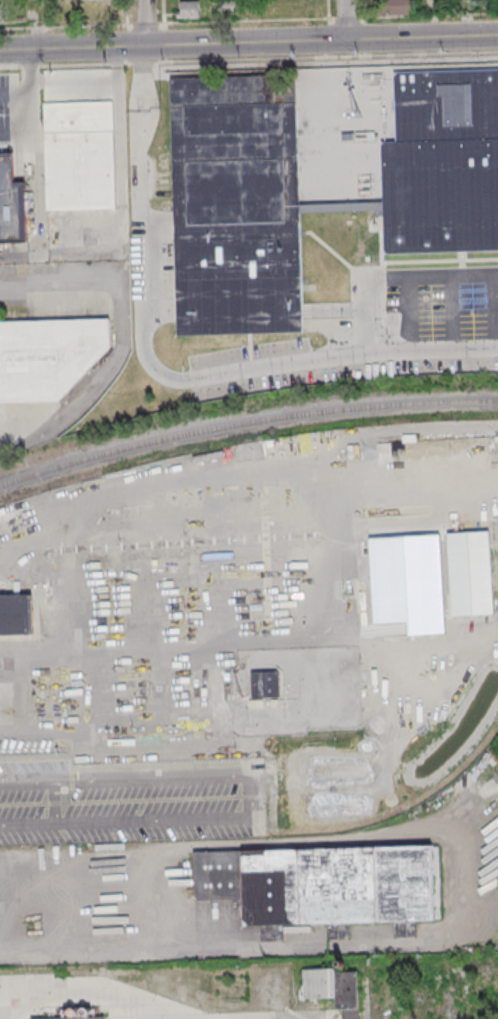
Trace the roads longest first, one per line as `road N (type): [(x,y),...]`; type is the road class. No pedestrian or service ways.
road 1 (tertiary): [(497,35),(0,51)]

